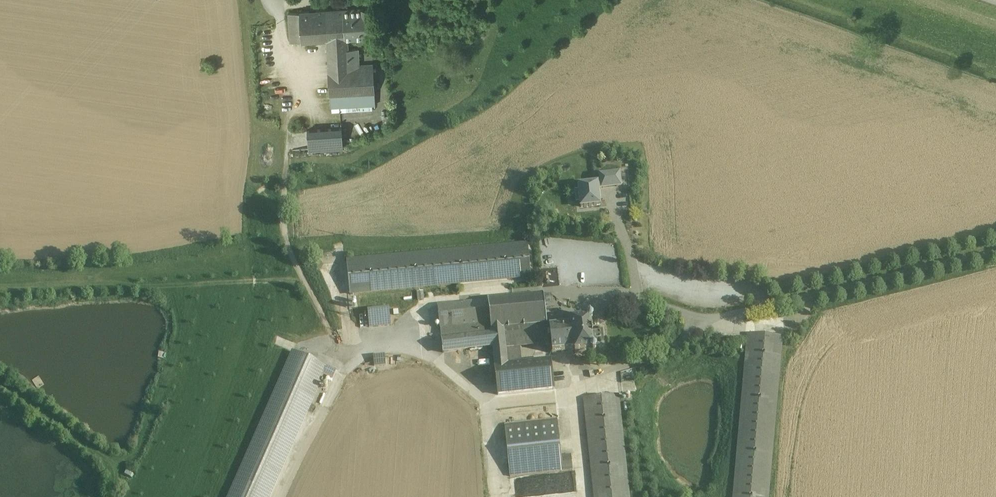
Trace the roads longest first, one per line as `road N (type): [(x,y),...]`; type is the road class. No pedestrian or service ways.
road 1 (track): [(280,496),(346,359),(405,336),(430,299),(464,288),(555,286)]
road 2 (track): [(346,359),(285,243),(291,125),(278,0)]

